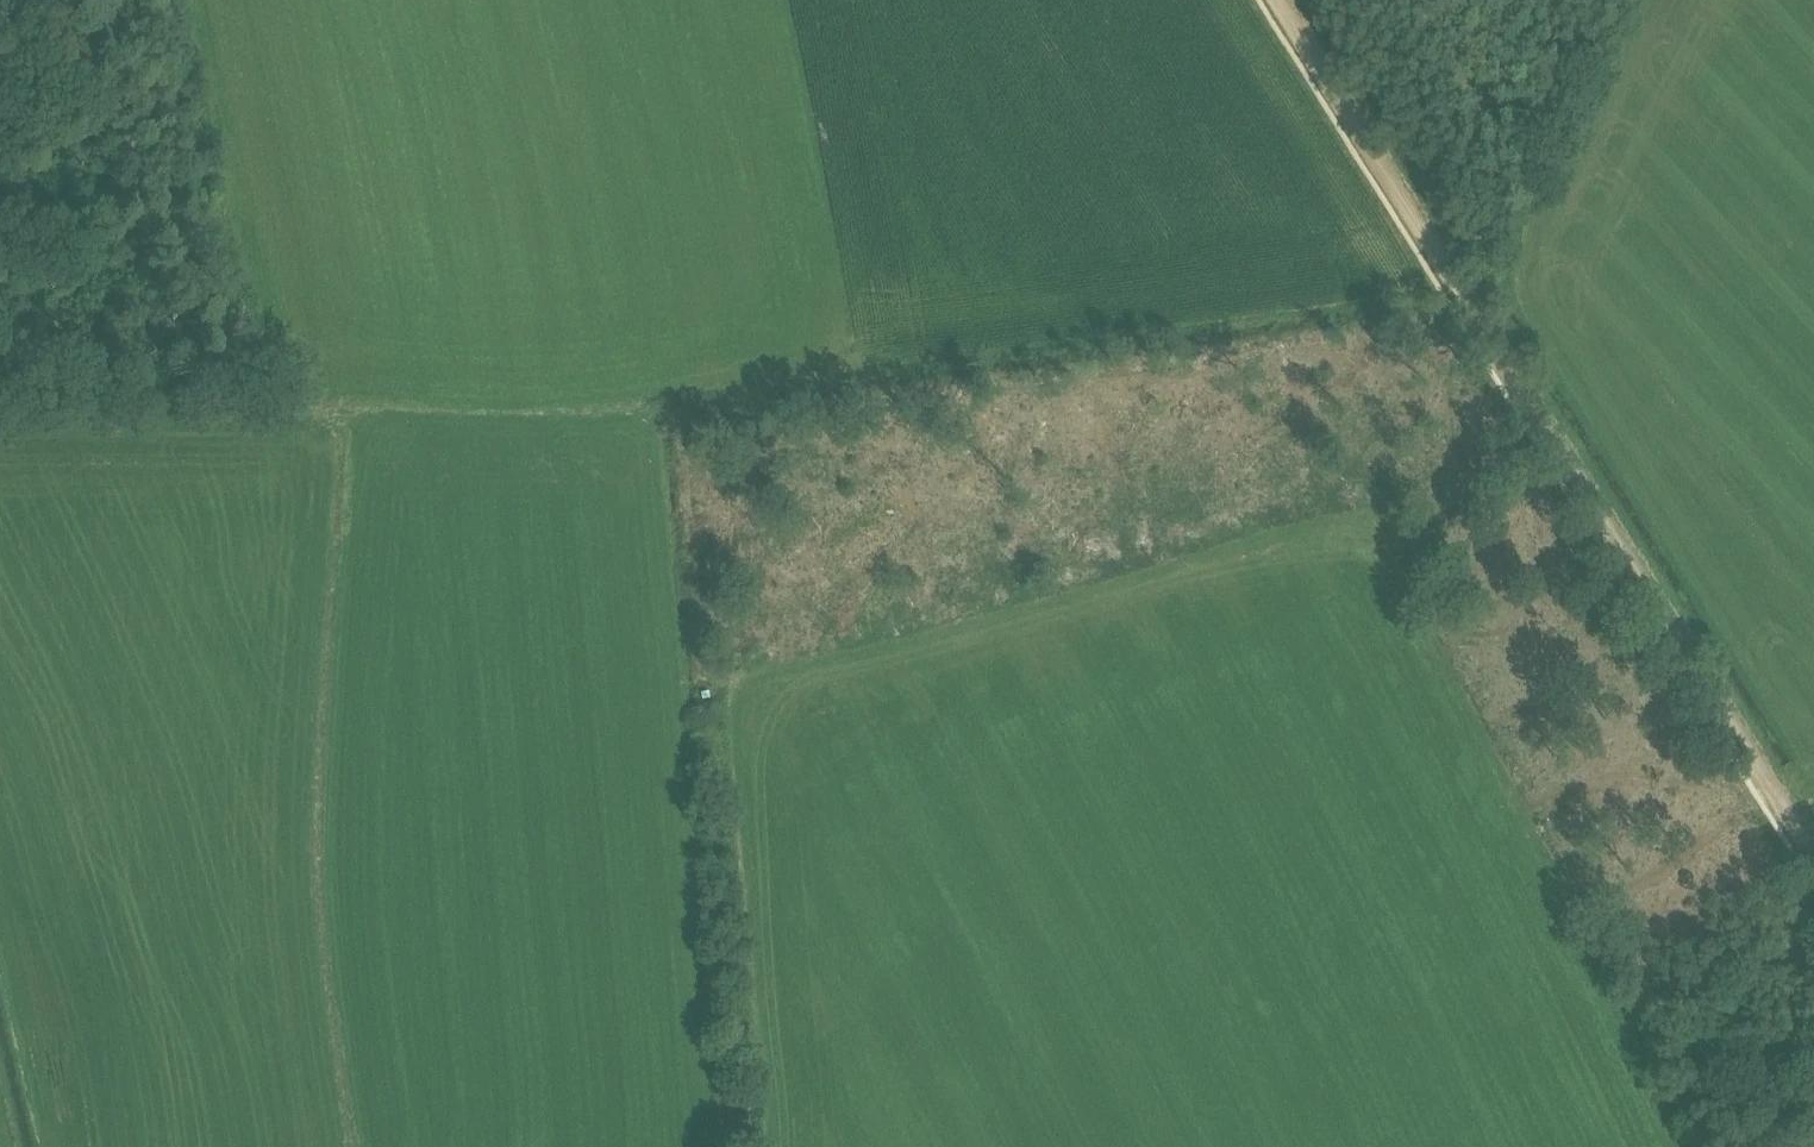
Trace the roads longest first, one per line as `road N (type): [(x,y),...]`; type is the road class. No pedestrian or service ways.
road 1 (track): [(1279,0),(1813,848)]

